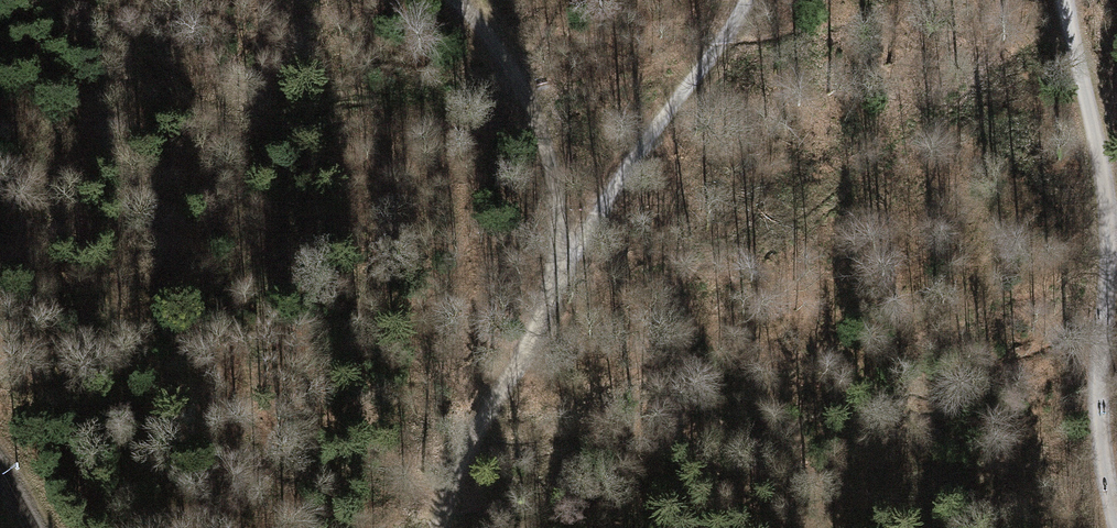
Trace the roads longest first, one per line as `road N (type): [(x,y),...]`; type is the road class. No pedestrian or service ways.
road 1 (track): [(1064,0),(1105,170),(1110,263),(1100,434),(1116,526)]
road 2 (track): [(557,268),(749,0)]
road 3 (track): [(557,268),(553,188),(537,127),(505,59),(453,0)]
road 4 (track): [(439,527),(459,460),(541,318),(557,268)]

